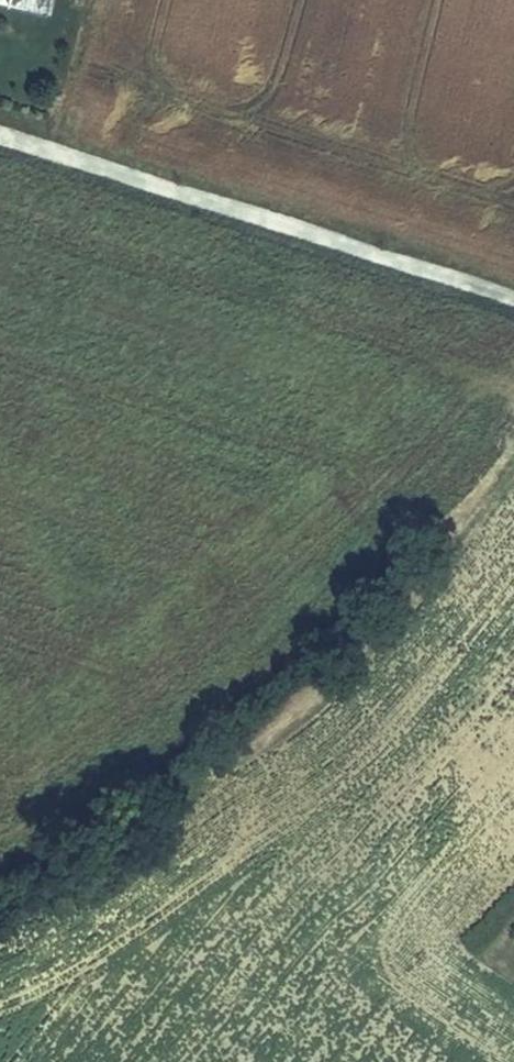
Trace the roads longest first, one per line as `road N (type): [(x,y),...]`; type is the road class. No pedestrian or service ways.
road 1 (residential): [(0,138),(513,298)]

